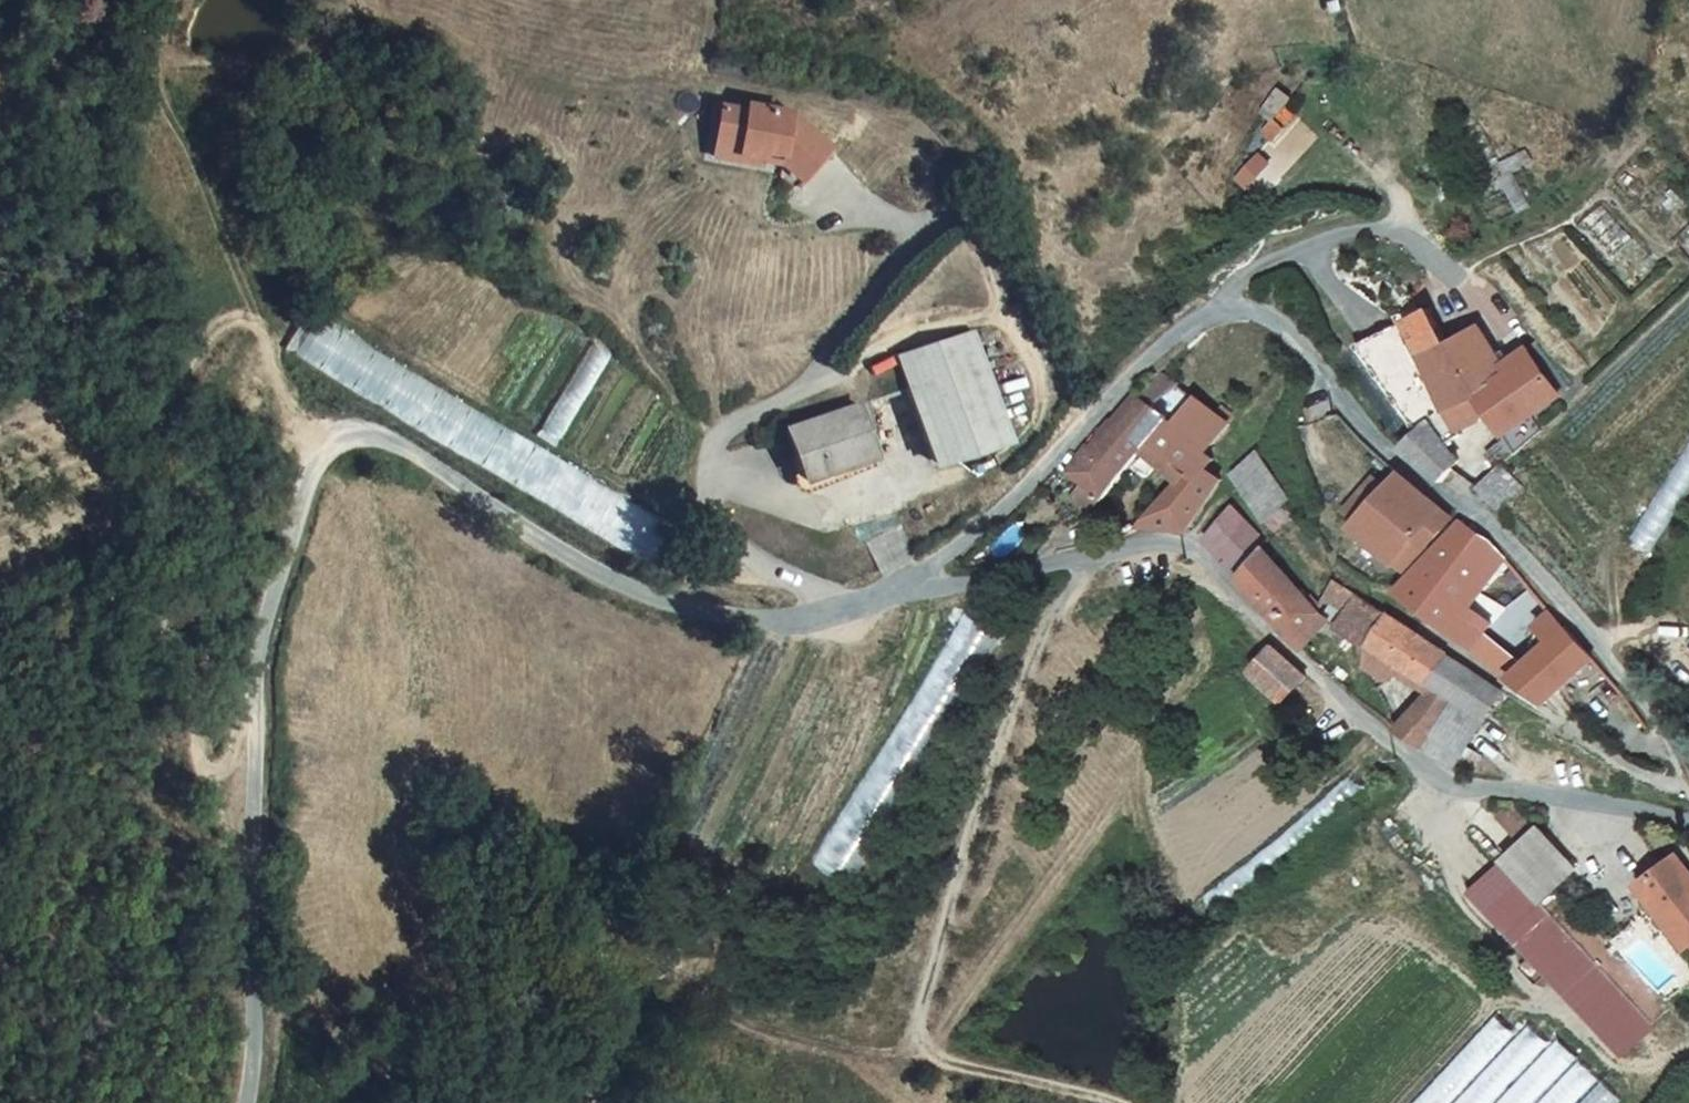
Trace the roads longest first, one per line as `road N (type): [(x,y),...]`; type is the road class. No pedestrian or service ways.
road 1 (unclassified): [(247,1102),(255,1026),(249,899),(255,669),(310,478),(342,439),(393,440),(570,557),(648,595),(760,619),(811,617),(904,588)]
road 2 (unclassified): [(904,588),(1007,505),(1180,332),(1221,311),(1248,310),(1305,341),(1378,450),(1508,541),(1604,647),(1688,766)]
road 3 (unclassified): [(904,588),(1184,547),(1201,553),(1310,668),(1444,787),(1688,812)]
road 4 (track): [(1093,556),(1043,639),(978,802),(916,1008),(927,1044),(1115,1102)]
road 5 (track): [(324,453),(293,418),(265,336),(251,320),(232,320),(209,329),(115,500)]
road 6 (track): [(265,336),(195,157),(161,98),(165,24),(177,0)]
road 7 (track): [(217,775),(202,768),(196,752),(184,666),(164,629),(132,601),(81,592),(0,625)]
road 8 (track): [(915,477),(995,462),(1040,418),(1041,386),(1027,347),(1005,322),(984,317),(928,329)]
road 9 (track): [(217,775),(249,899)]

